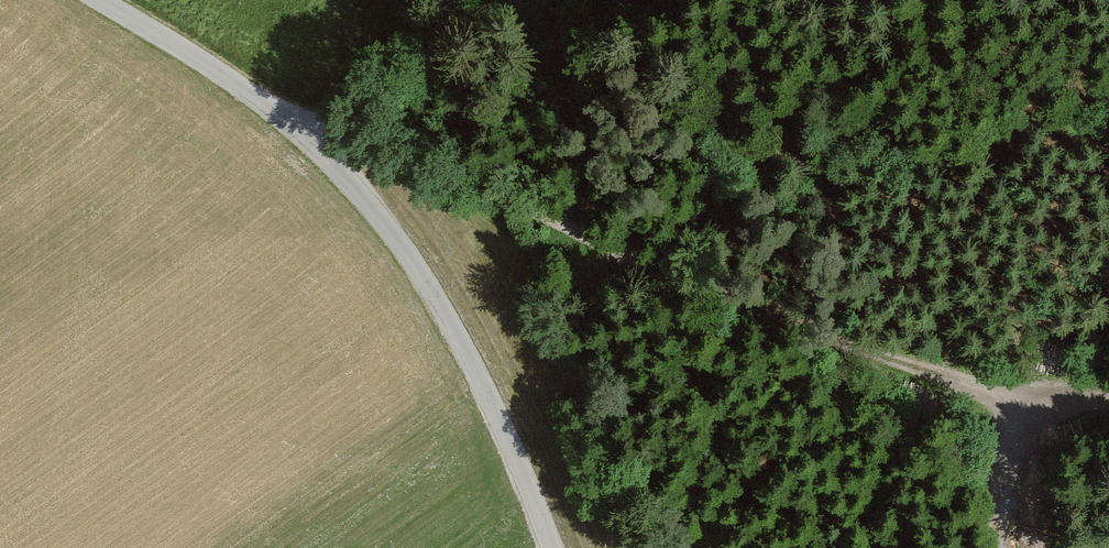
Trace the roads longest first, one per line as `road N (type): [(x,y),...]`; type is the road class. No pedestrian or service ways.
road 1 (track): [(267,102),(667,279),(895,363),(1027,395),(1108,401)]
road 2 (unclassified): [(96,0),(267,102),(350,180),(475,367),(549,547)]
road 3 (track): [(329,129),(359,89),(437,35),(510,0)]
road 4 (track): [(1009,547),(1006,485),(1027,395)]

